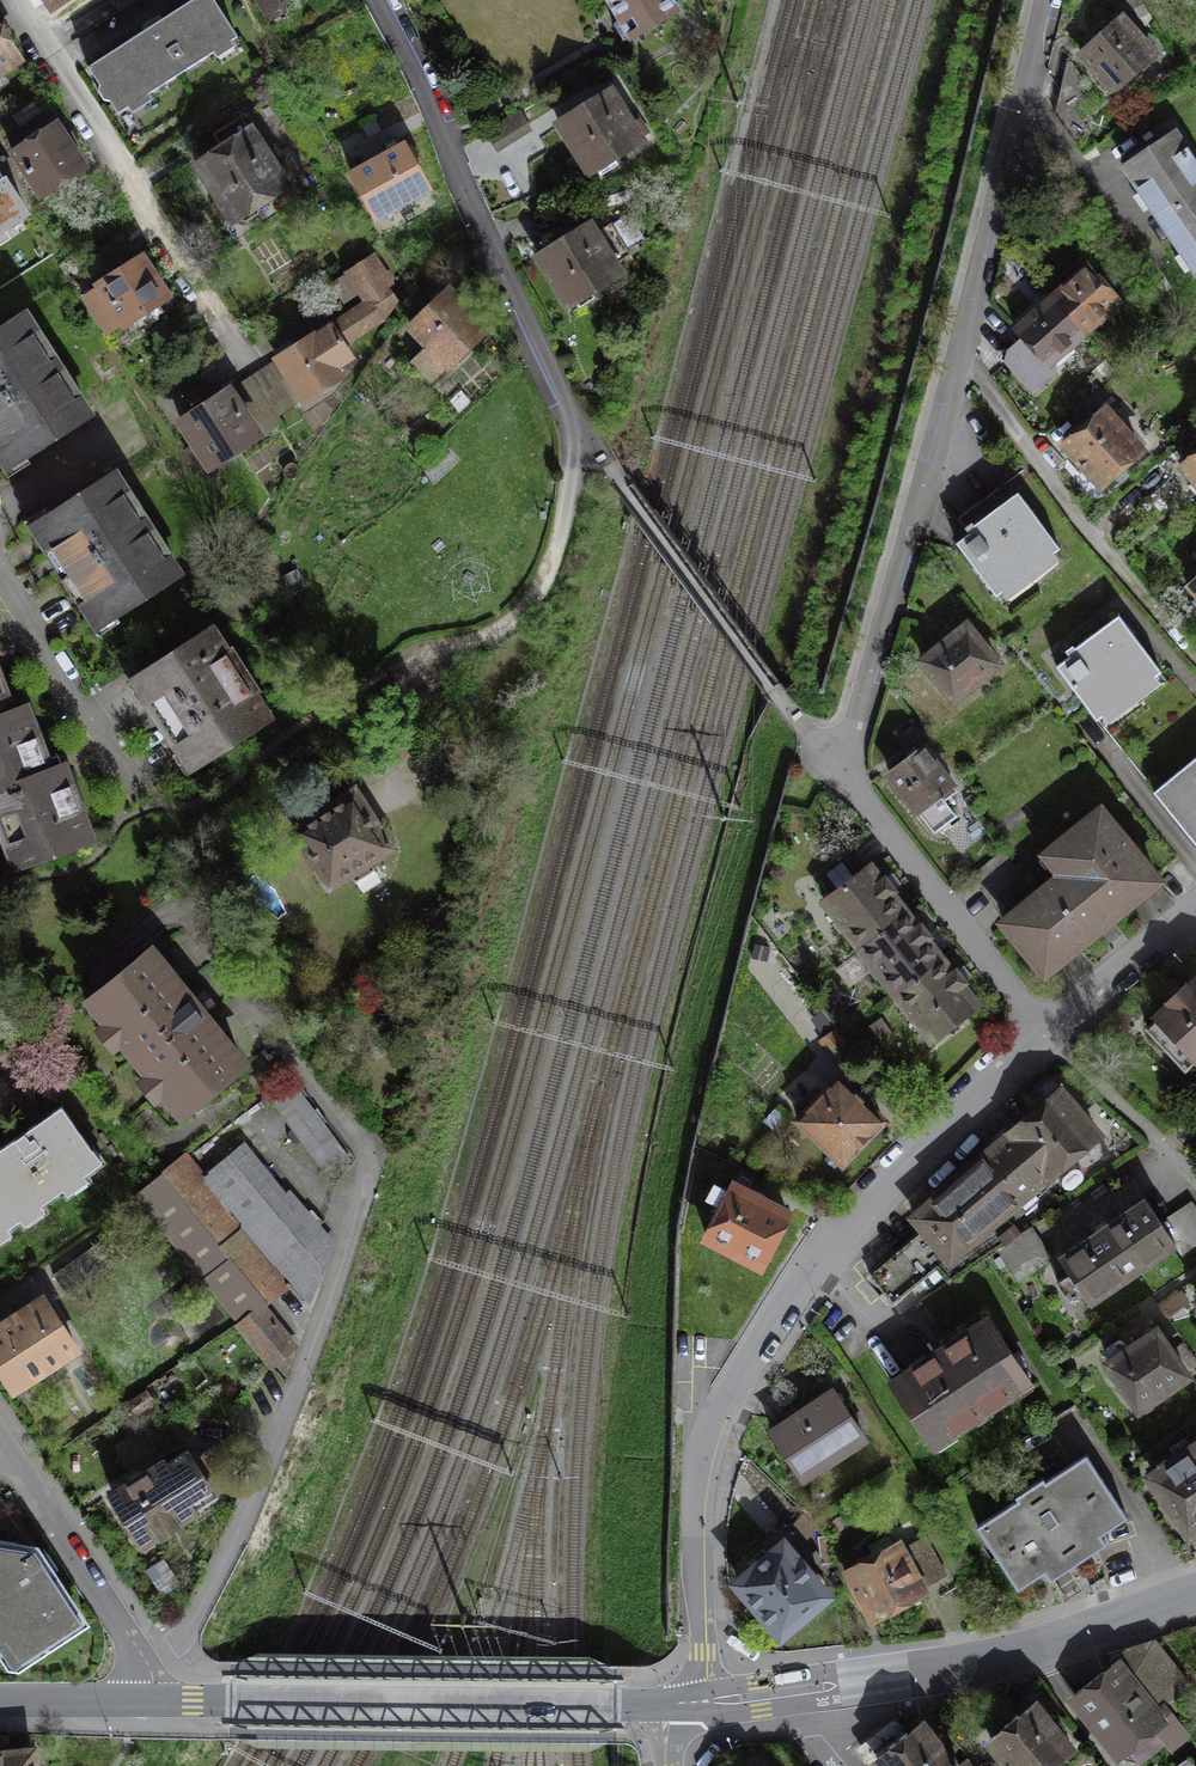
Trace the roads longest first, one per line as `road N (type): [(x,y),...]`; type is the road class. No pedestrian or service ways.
road 1 (residential): [(1047,1032),(855,1213),(798,1280),(721,1408),(701,1489),(702,1671),(678,1704)]
road 2 (residential): [(143,1702),(678,1704)]
road 3 (residential): [(579,479),(568,413),(535,355),(387,0)]
road 4 (residential): [(1049,0),(921,500)]
road 5 (residential): [(251,373),(12,0)]
road 6 (residential): [(791,1693),(1020,1651),(1195,1593)]
road 7 (residential): [(841,772),(1047,1032)]
road 8 (residential): [(0,1435),(133,1646),(143,1702)]
road 9 (residential): [(841,772),(921,500)]
road 10 (track): [(430,668),(498,630),(546,582),(567,543),(579,479)]
road 11 (residential): [(0,564),(132,765)]
road 12 (residential): [(1047,1032),(1195,1176)]
road 13 (residential): [(1047,1032),(1195,903)]
road 14 (residential): [(0,1704),(143,1702)]

